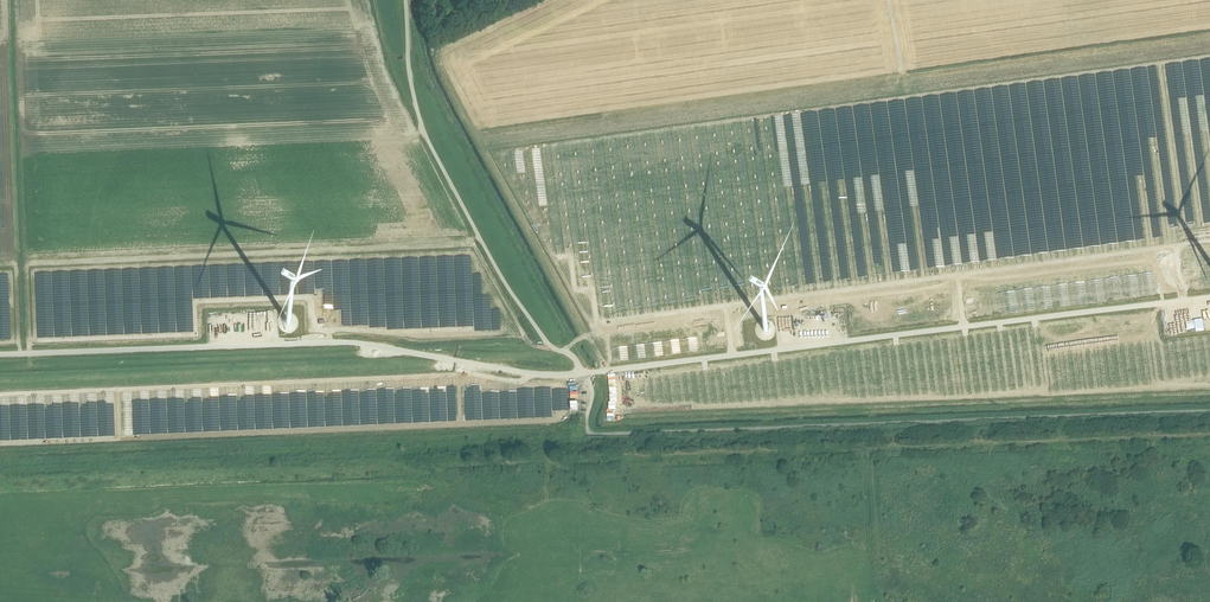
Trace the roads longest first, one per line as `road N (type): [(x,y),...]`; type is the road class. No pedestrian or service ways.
road 1 (track): [(1209,297),(570,375),(346,342),(0,355)]
road 2 (unclassified): [(1209,411),(593,432),(586,423),(590,382),(570,353),(549,345),(507,288),(427,137),(410,78),(406,0)]

